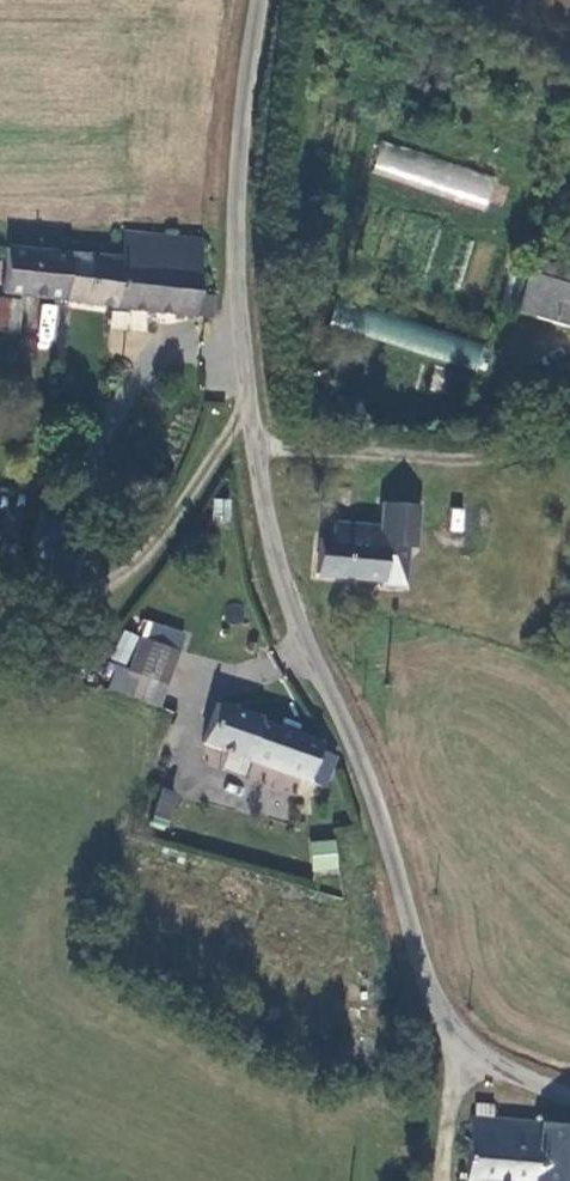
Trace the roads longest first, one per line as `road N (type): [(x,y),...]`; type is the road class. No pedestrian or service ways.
road 1 (unclassified): [(267,0),(242,172),(240,283),(255,445),(282,579),(381,818),(439,1010),(496,1066),(569,1097)]

